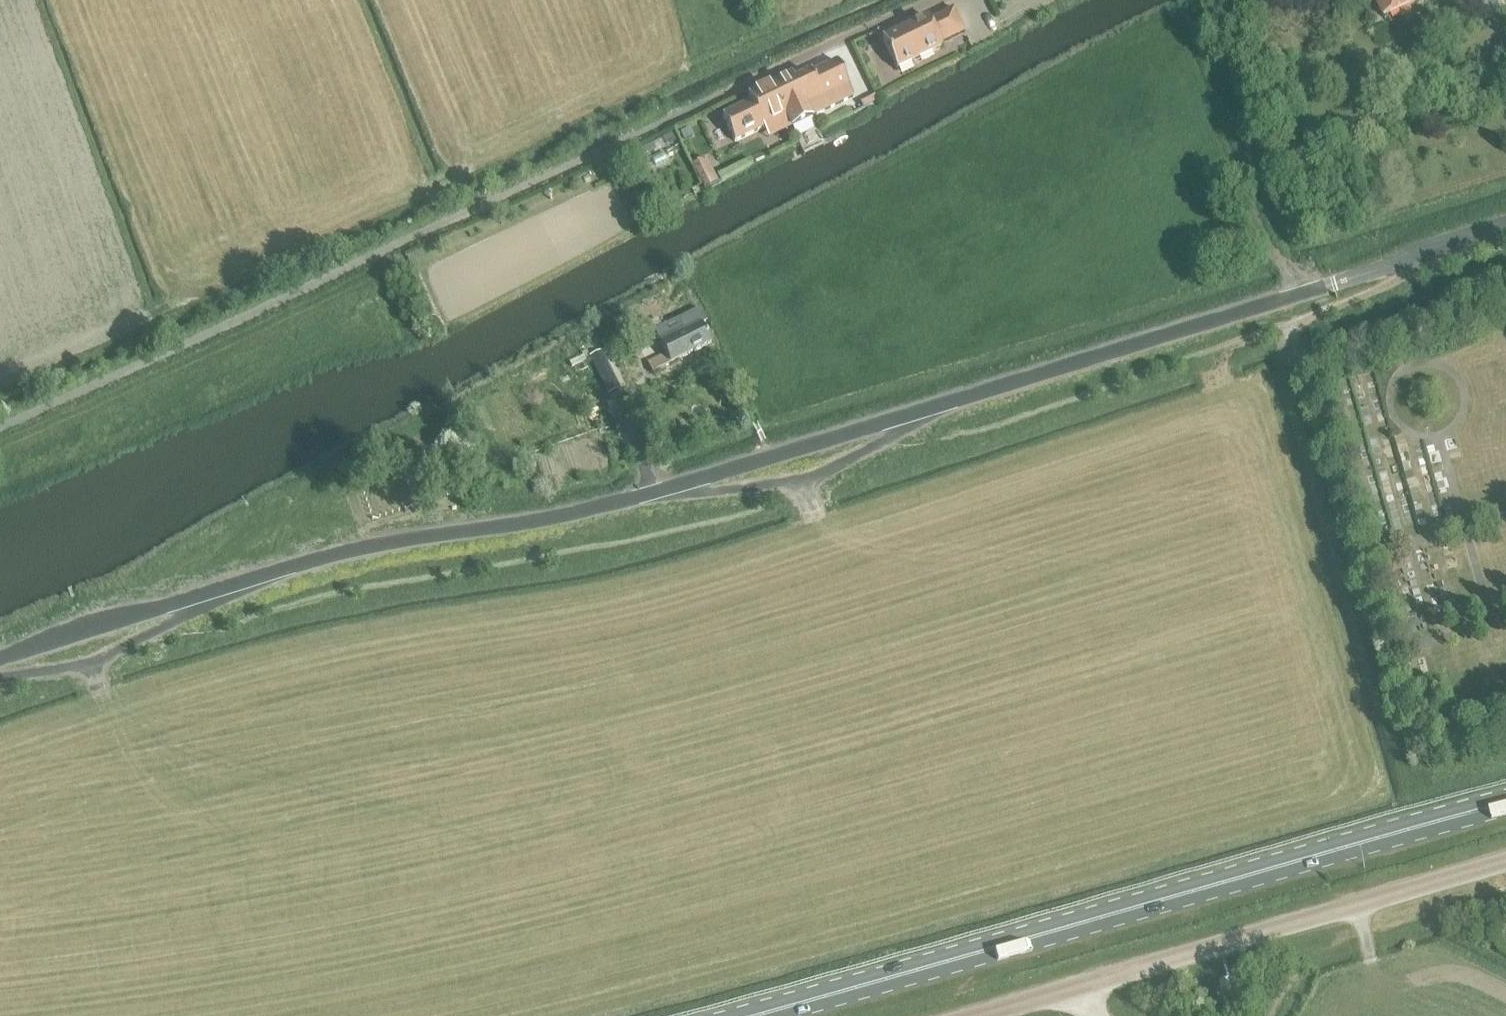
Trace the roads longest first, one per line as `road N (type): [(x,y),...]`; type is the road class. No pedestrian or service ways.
road 1 (unclassified): [(0,662),(319,561),(609,509),(1285,294),(1505,232)]
road 2 (primary): [(763,1015),(1505,806)]
road 3 (unclassified): [(978,1015),(1505,863)]
road 4 (track): [(677,488),(802,483),(891,439),(917,413)]
road 5 (residential): [(739,89),(946,0)]
road 6 (track): [(0,679),(91,663),(129,645)]

